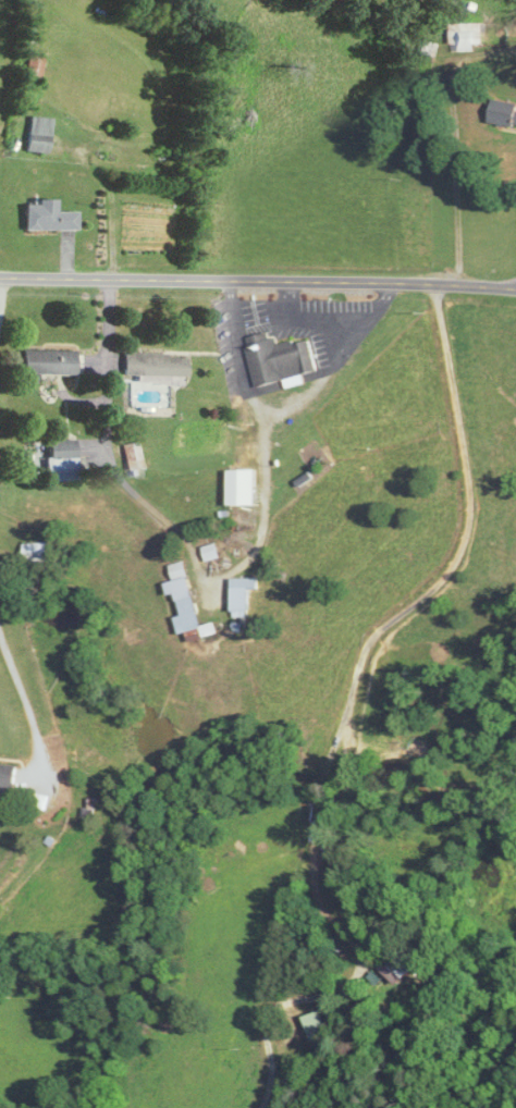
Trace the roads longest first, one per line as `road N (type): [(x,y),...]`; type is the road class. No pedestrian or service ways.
road 1 (residential): [(435,284),(443,364),(471,490),(470,526),(447,576),(364,655),(310,888),(322,916),(355,952)]
road 2 (residential): [(515,290),(0,277)]
road 3 (residential): [(0,635),(35,730),(40,790)]

